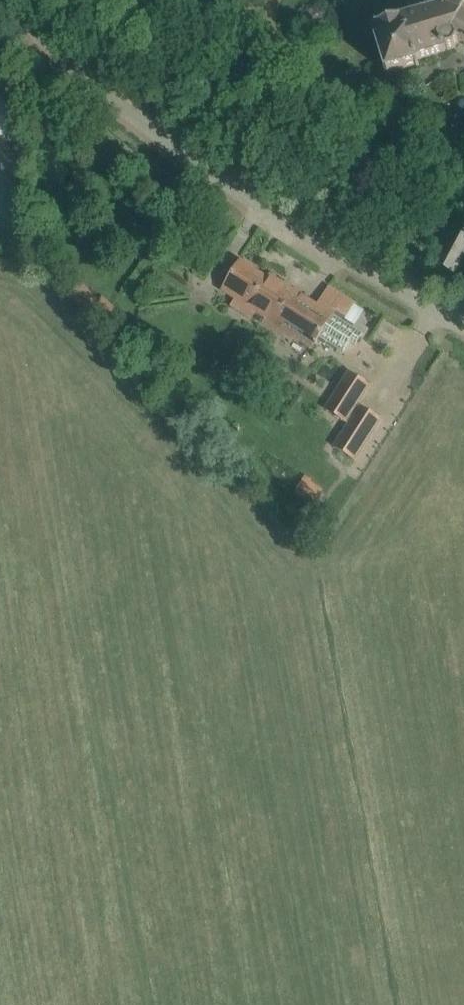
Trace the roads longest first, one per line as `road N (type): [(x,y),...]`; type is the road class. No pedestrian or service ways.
road 1 (unclassified): [(463,323),(160,141),(3,0)]

